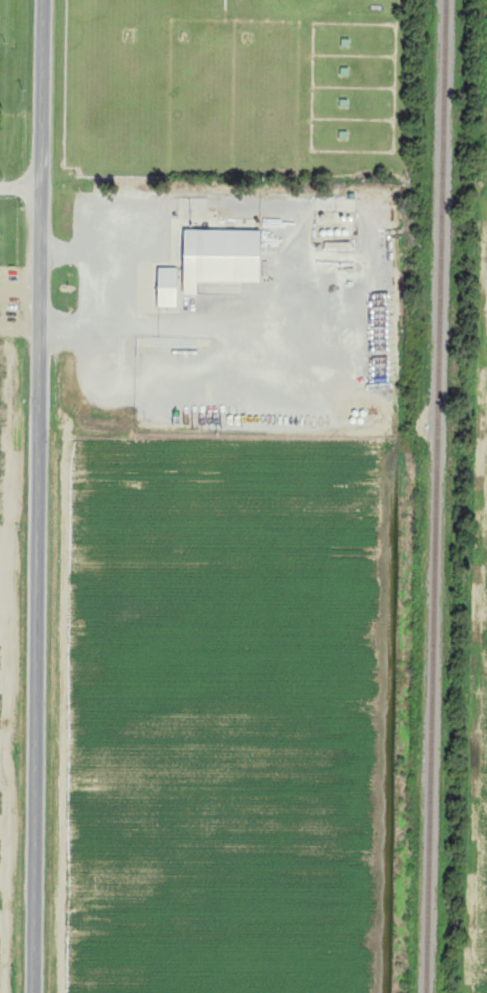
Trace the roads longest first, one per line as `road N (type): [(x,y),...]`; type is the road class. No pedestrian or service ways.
road 1 (primary): [(35,992),(44,0)]

